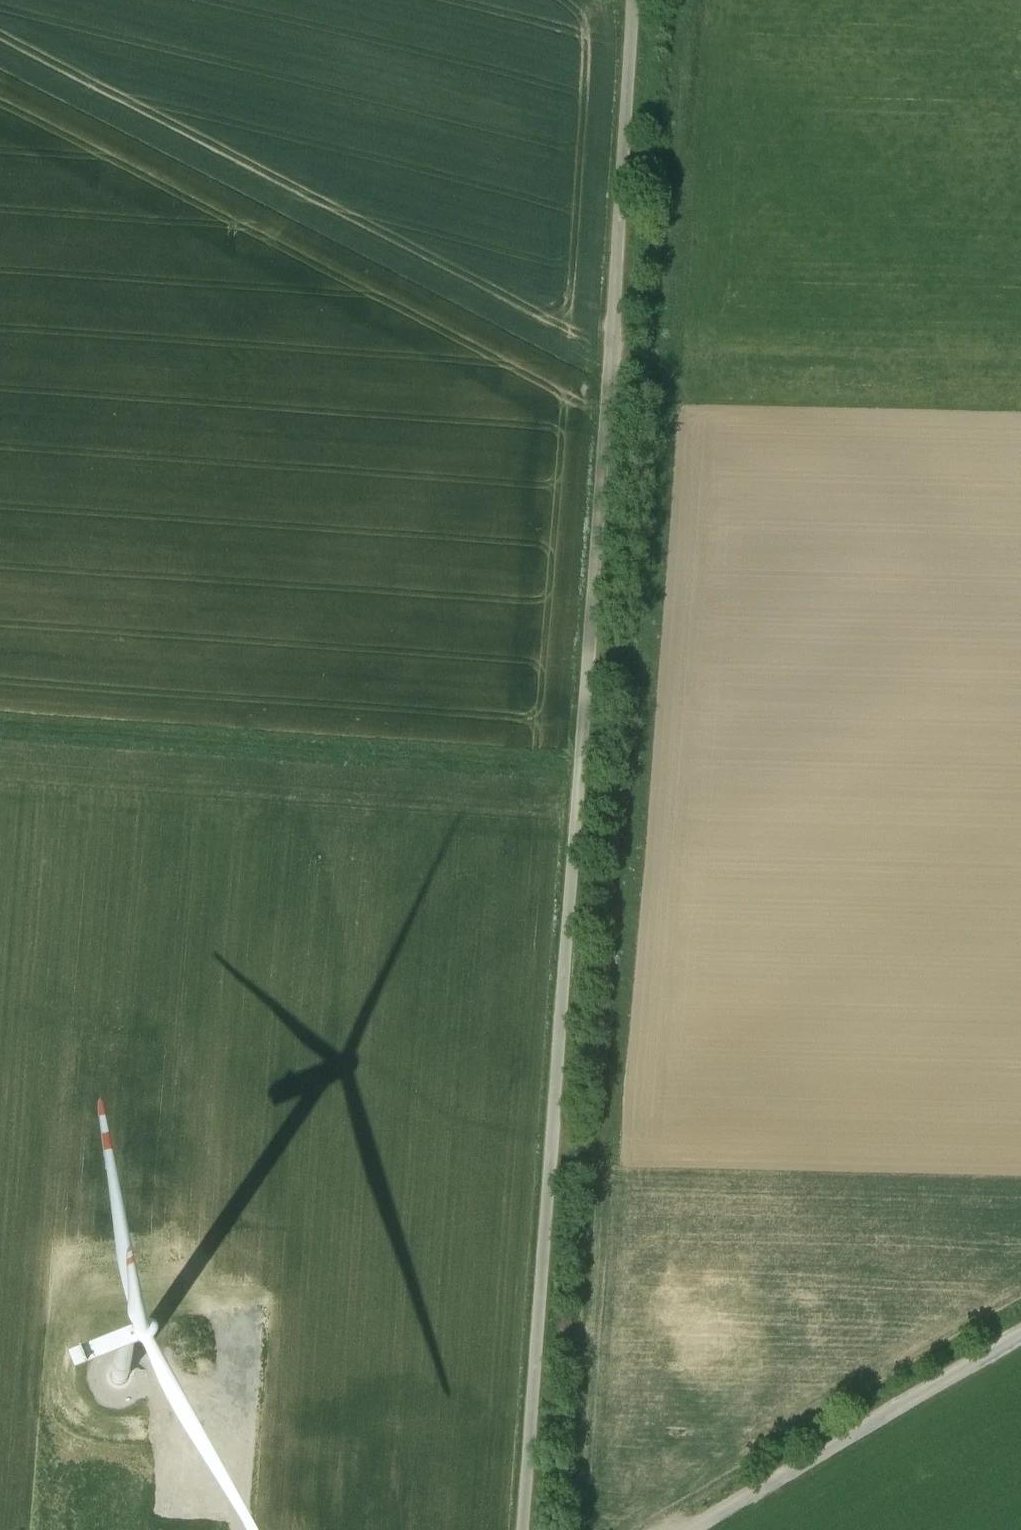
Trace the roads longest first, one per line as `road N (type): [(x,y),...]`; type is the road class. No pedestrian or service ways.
road 1 (unclassified): [(527,1529),(641,0)]
road 2 (track): [(1020,1323),(675,1529)]
road 3 (track): [(239,1529),(254,1322)]

